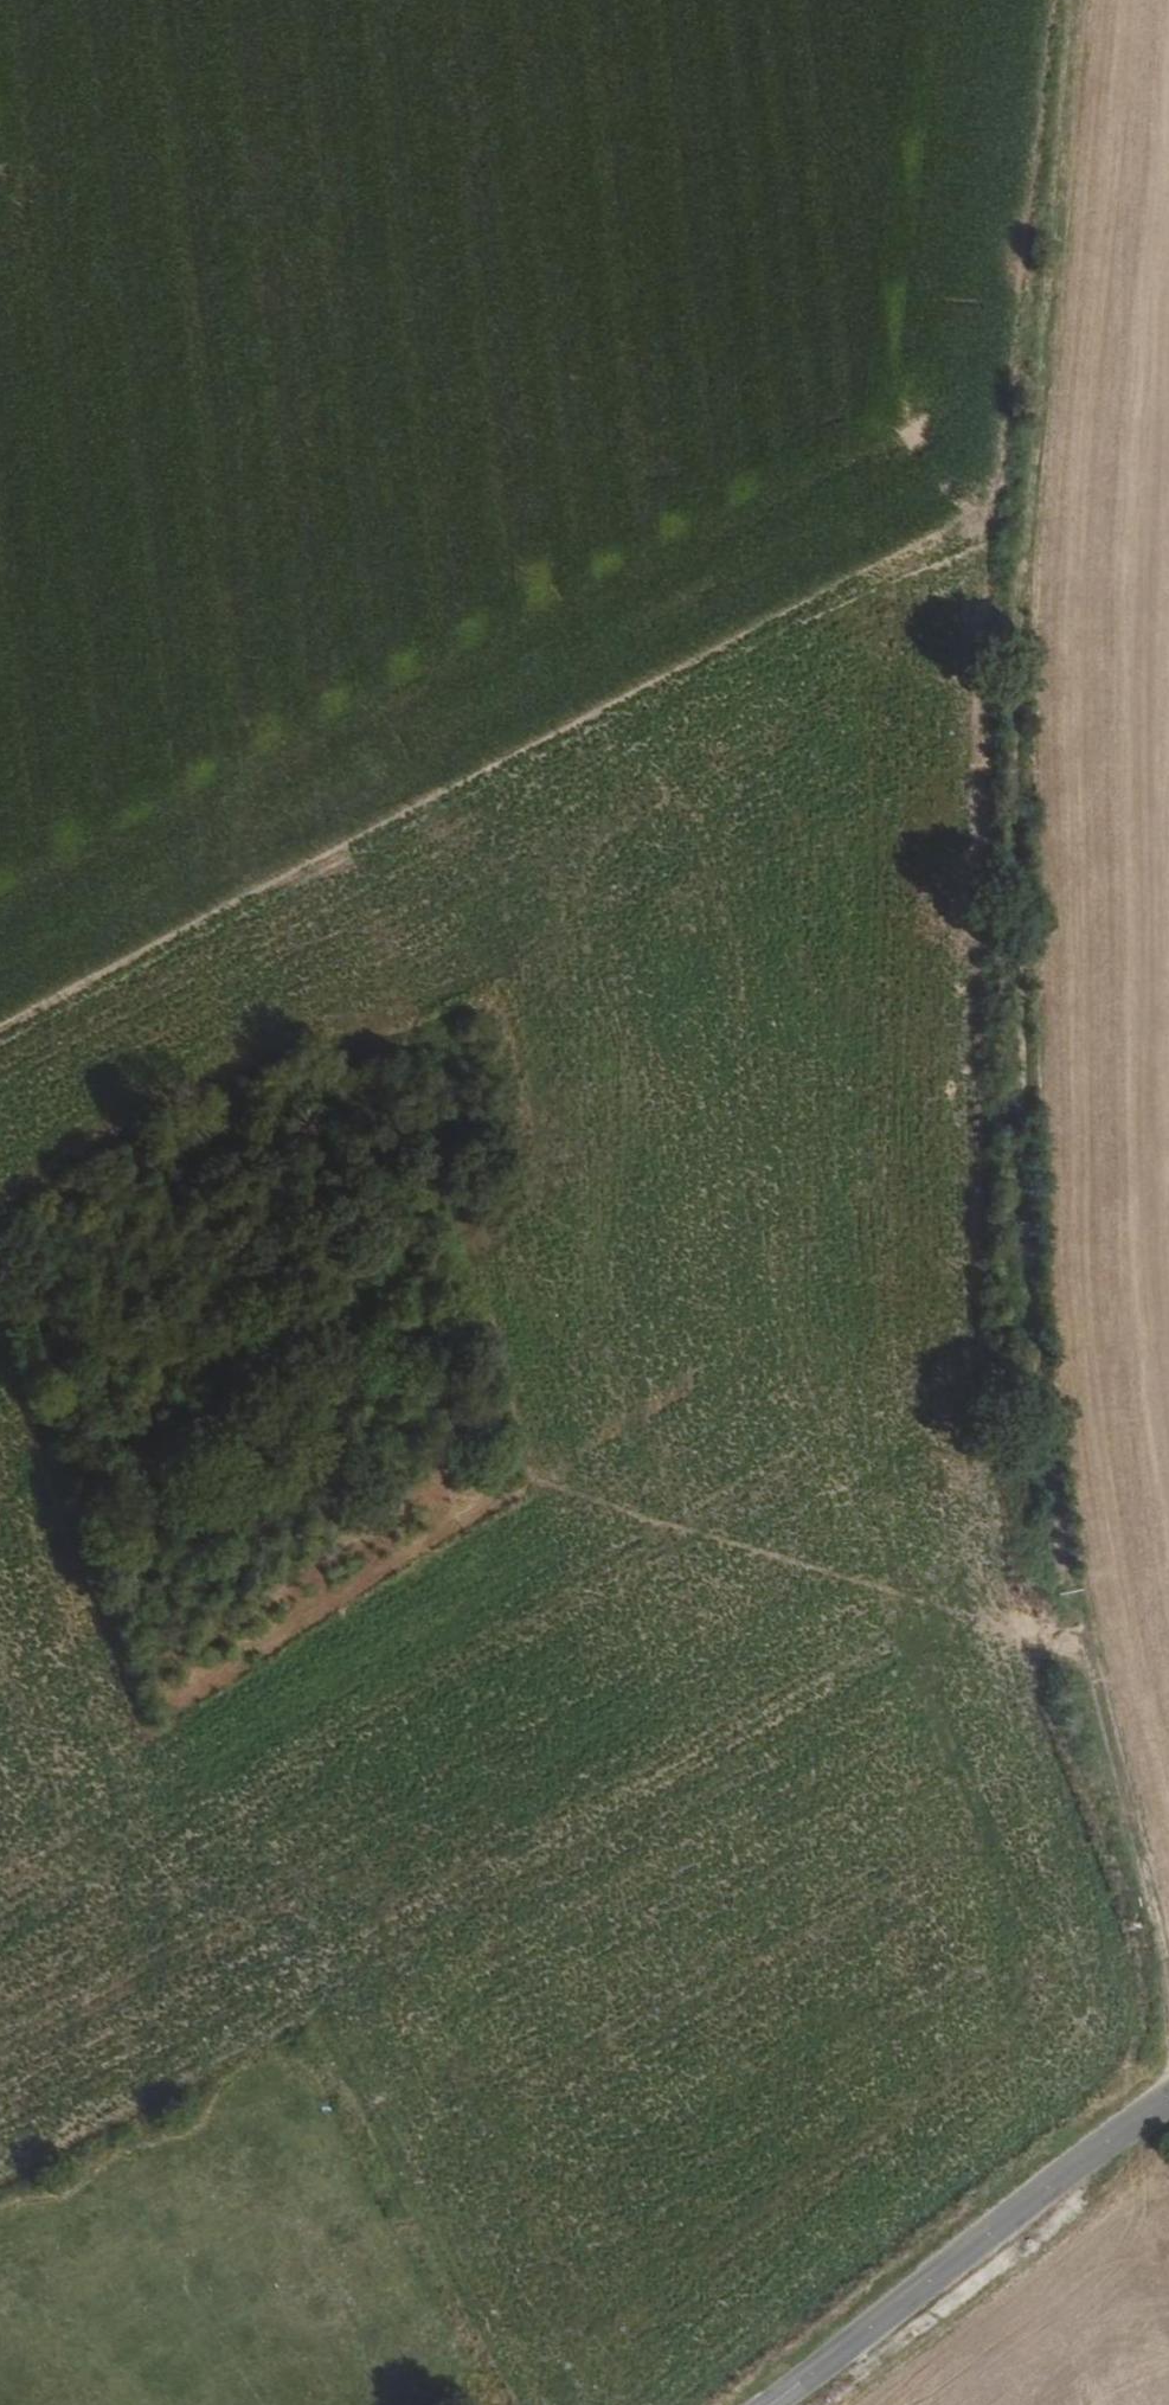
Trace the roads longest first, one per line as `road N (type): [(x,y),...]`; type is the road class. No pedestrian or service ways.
road 1 (track): [(1075,0),(1023,547),(1019,975),(1037,1341),(1085,1661),(1168,1976)]
road 2 (tertiary): [(1168,2105),(770,2404)]

